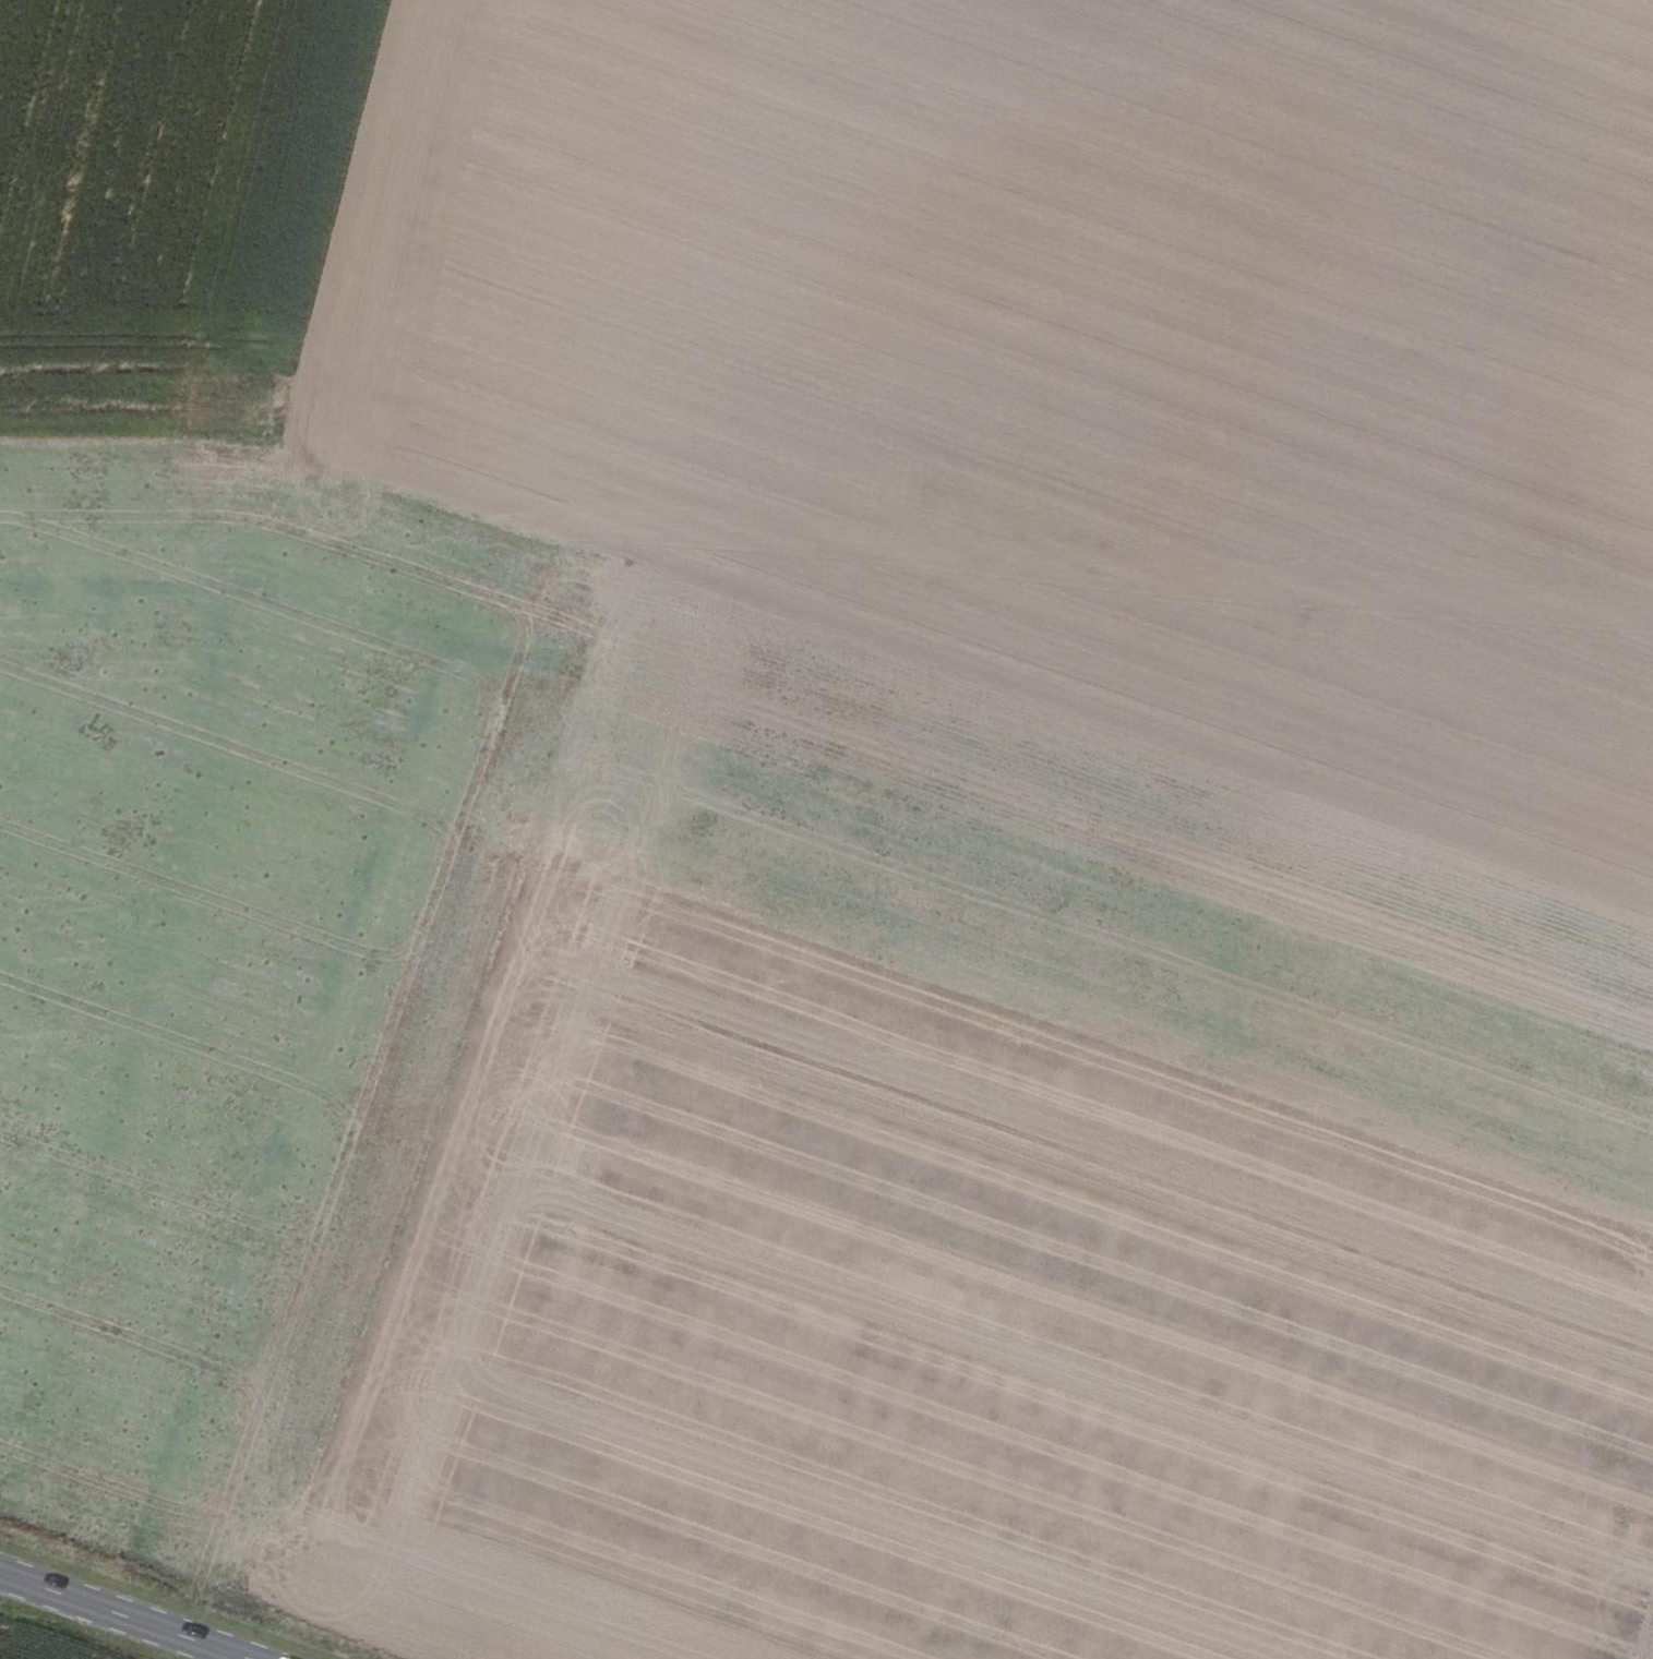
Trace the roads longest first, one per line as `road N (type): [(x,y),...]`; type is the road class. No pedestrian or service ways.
road 1 (primary): [(260,1658),(0,1570)]

